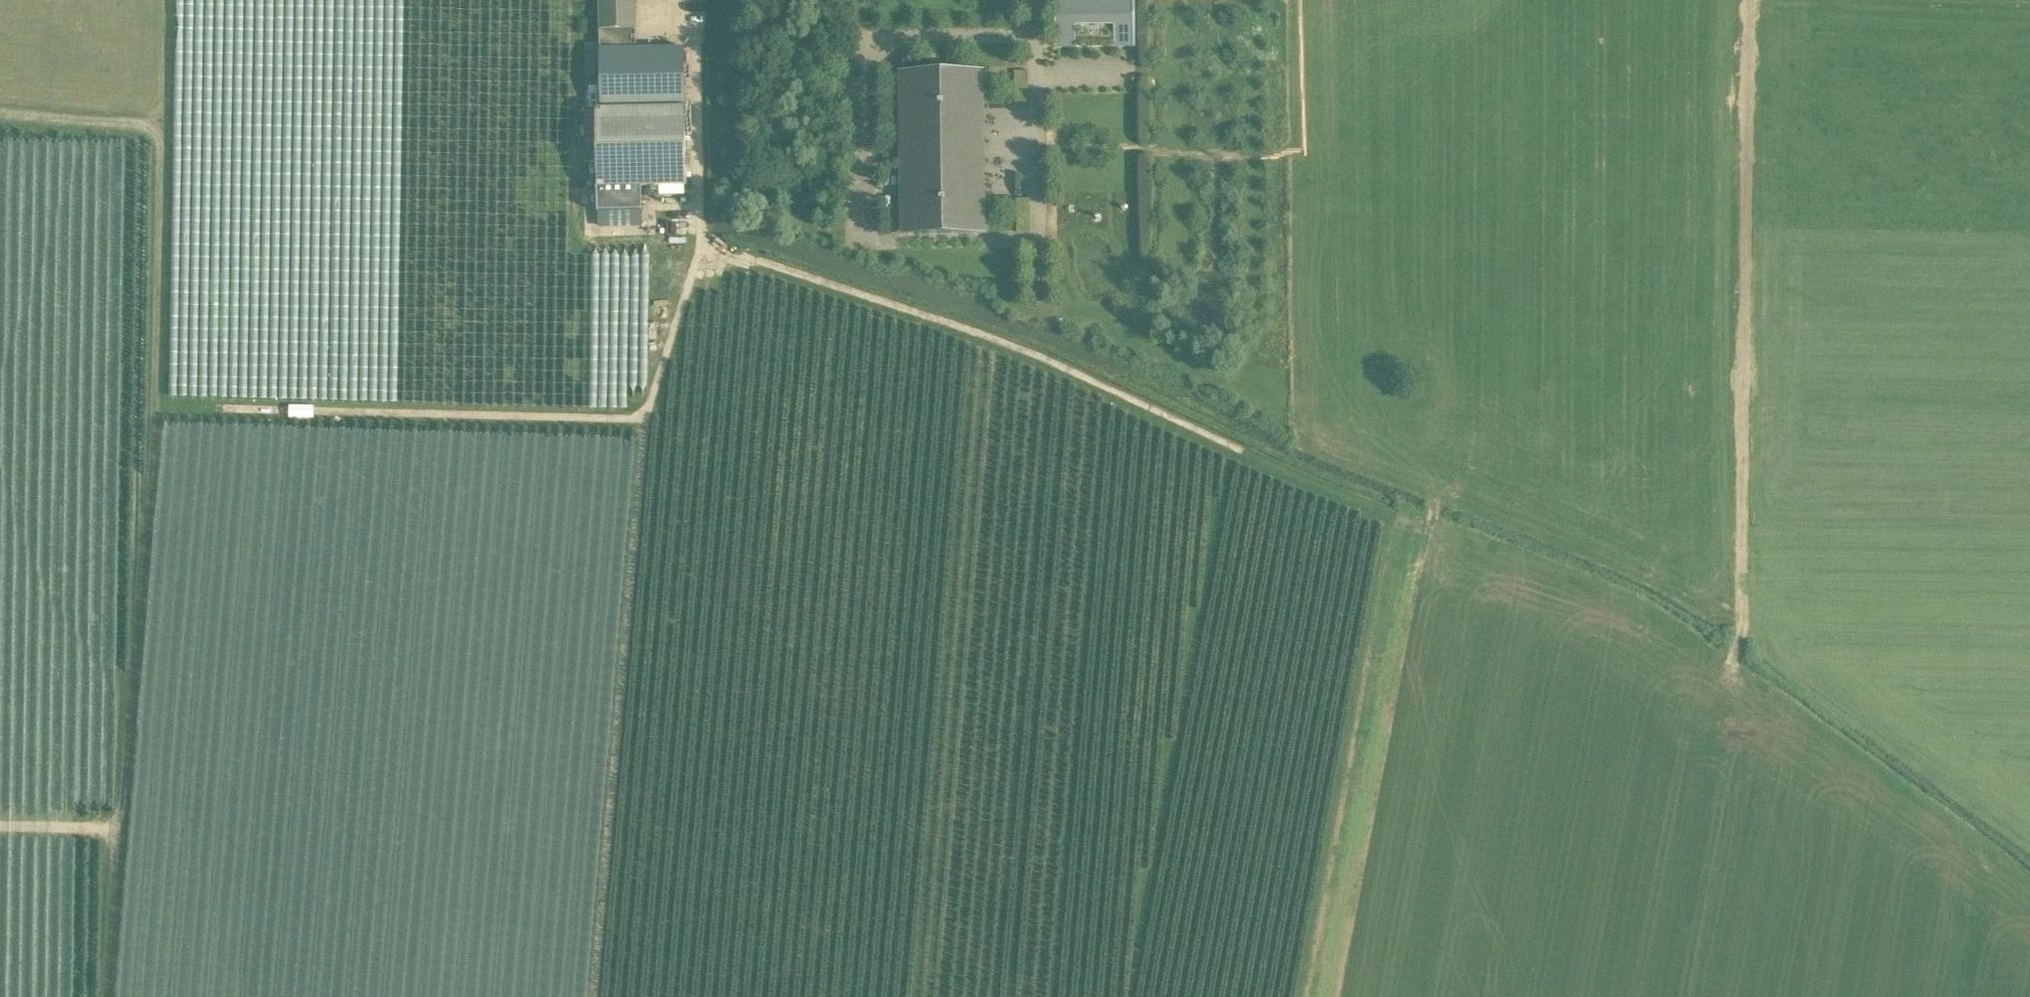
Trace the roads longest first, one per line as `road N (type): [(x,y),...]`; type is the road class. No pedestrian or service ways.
road 1 (track): [(1734,669),(1576,581),(1240,450),(1056,363),(697,242)]
road 2 (track): [(1751,0),(1743,617),(1734,669),(2029,896)]
road 3 (track): [(673,0),(696,61),(697,242)]

